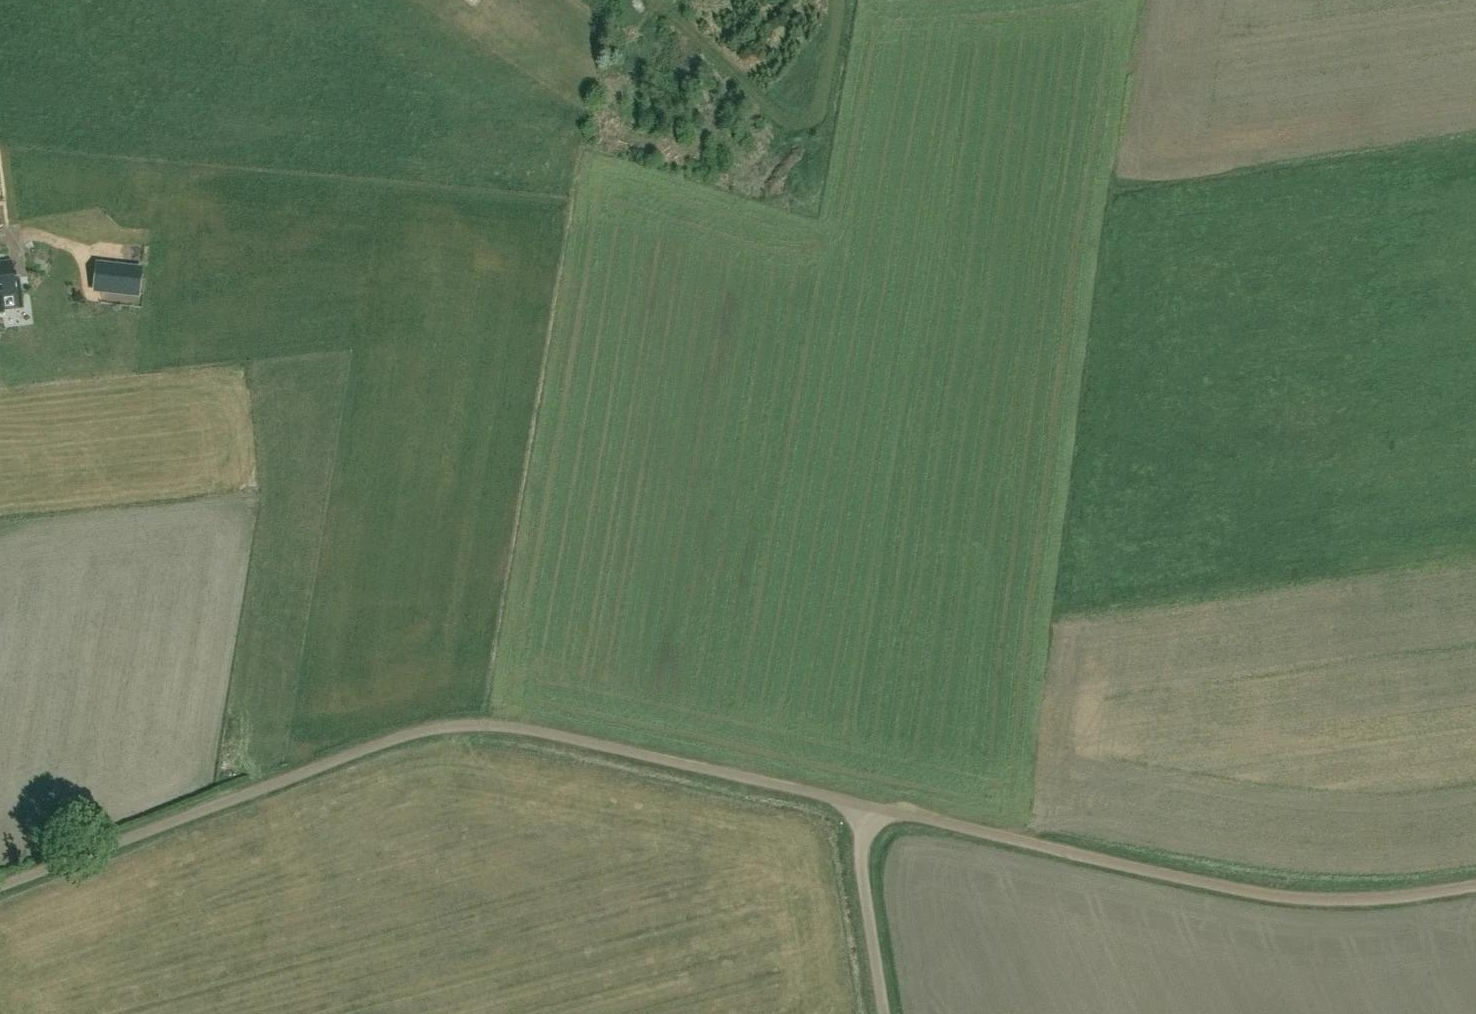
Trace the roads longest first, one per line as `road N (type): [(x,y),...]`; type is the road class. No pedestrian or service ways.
road 1 (track): [(0,886),(403,737),(480,725),(1262,894),(1351,900),(1475,885)]
road 2 (track): [(862,803),(862,870),(885,1013)]

